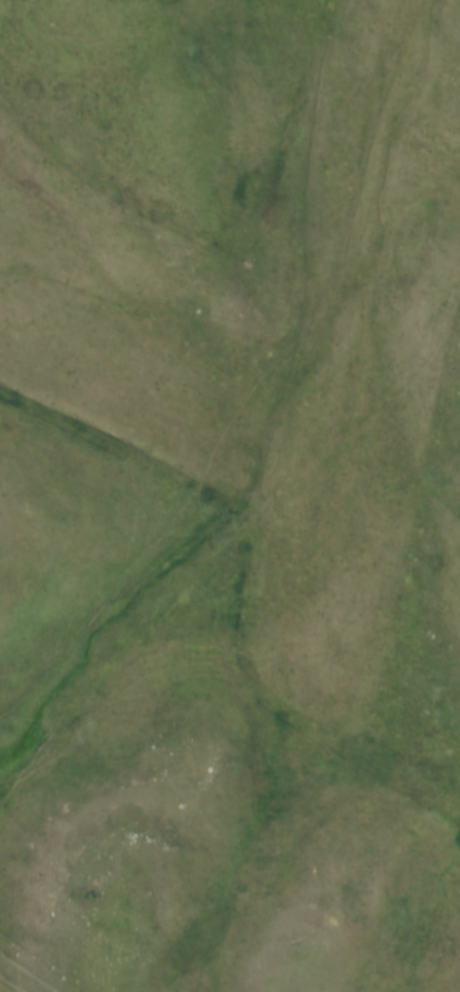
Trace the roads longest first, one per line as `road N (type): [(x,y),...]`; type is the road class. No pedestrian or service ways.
road 1 (track): [(304,124),(337,0)]

